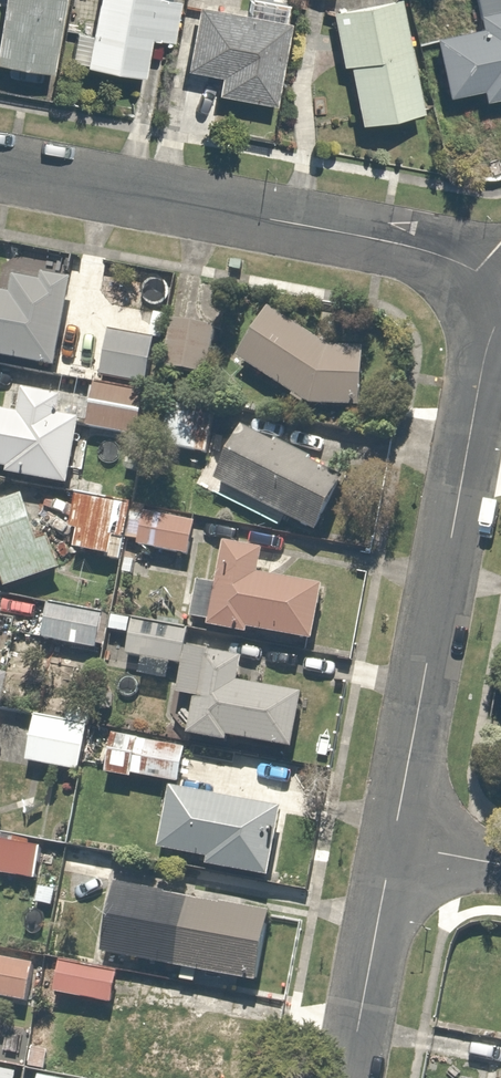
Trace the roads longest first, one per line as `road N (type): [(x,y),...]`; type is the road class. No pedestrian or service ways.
road 1 (residential): [(393,845),(477,389),(500,319)]
road 2 (residential): [(0,167),(406,246),(474,270),(500,292)]
road 3 (residential): [(349,1077),(393,845)]

